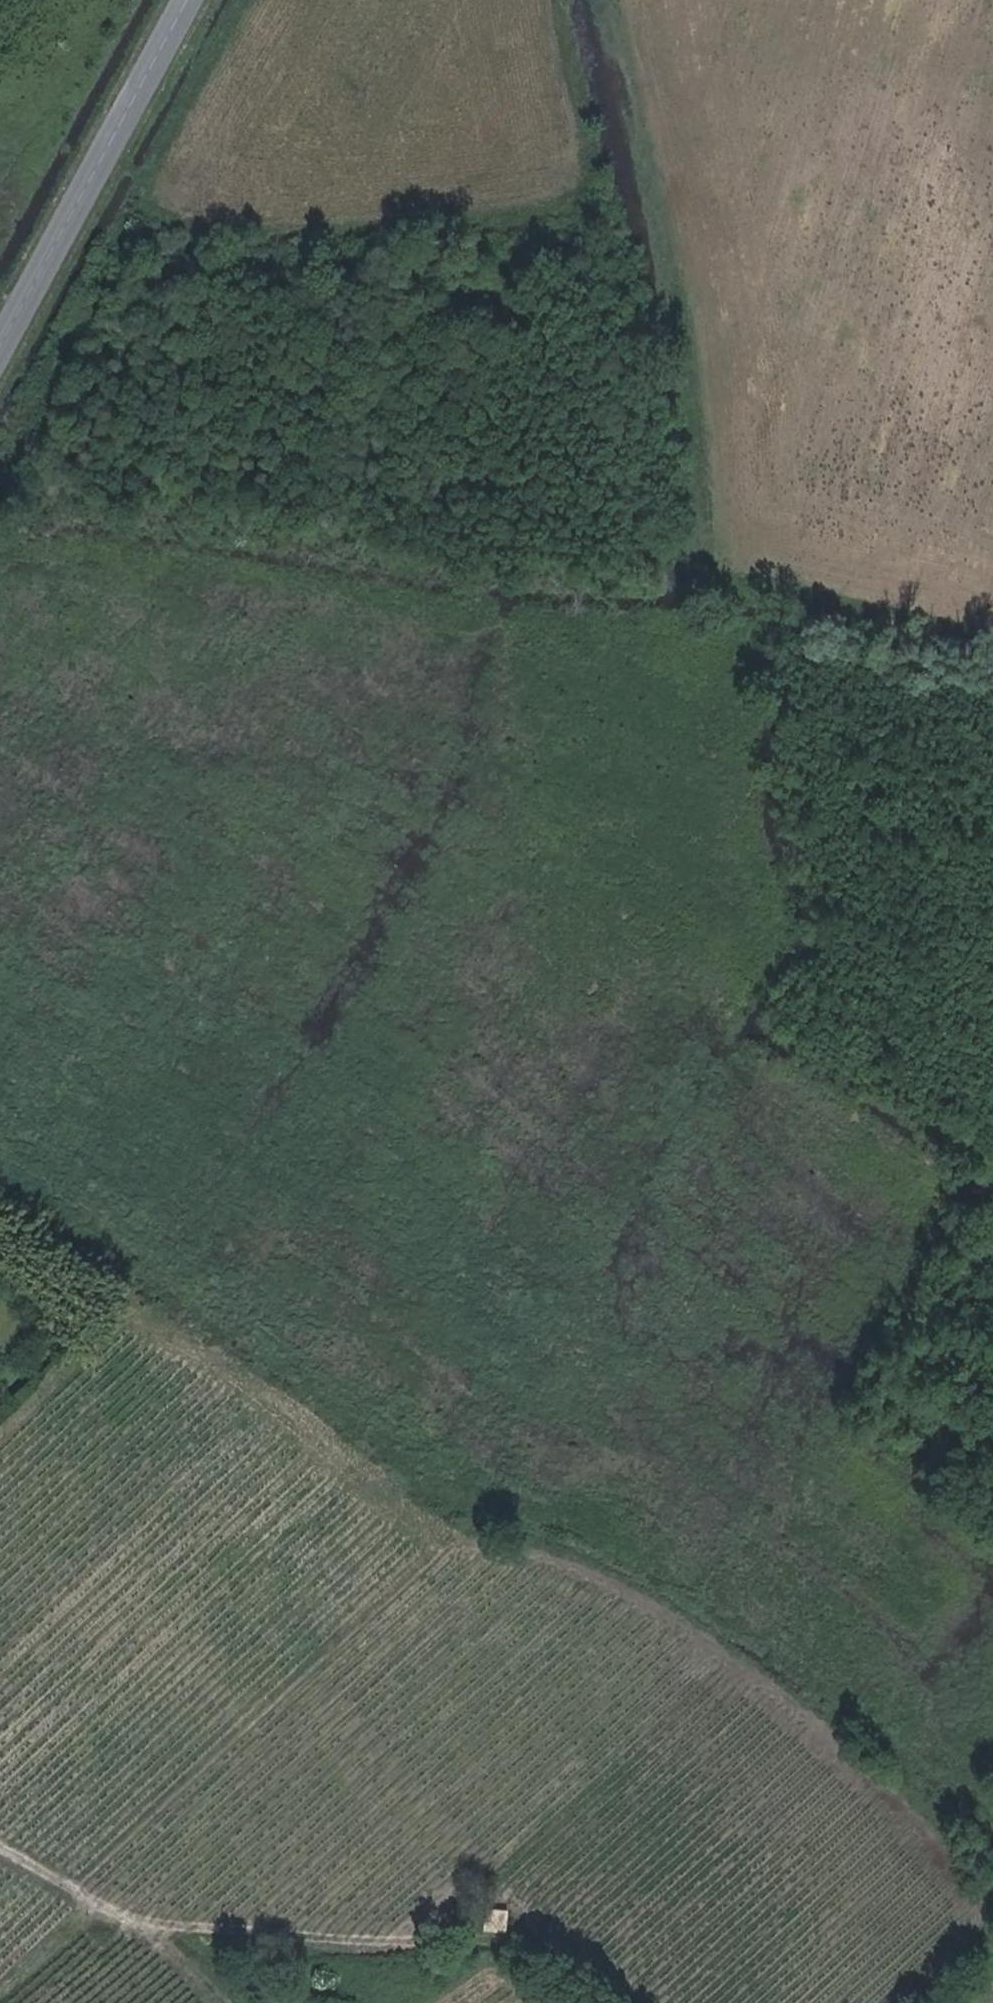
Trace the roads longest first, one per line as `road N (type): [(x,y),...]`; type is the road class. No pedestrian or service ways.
road 1 (track): [(574,2002),(466,1908),(147,1916),(0,1838)]
road 2 (secondary): [(0,357),(192,0)]

